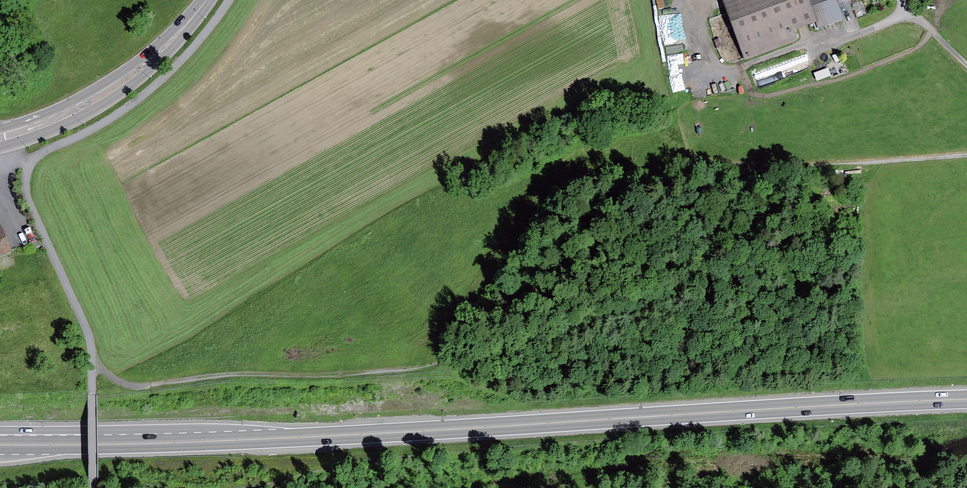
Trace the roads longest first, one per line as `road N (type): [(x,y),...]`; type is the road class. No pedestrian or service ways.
road 1 (trunk): [(966,399),(300,437),(0,444)]
road 2 (track): [(707,0),(703,19),(715,59),(729,70),(820,38),(849,38),(911,9),(966,66)]
road 3 (track): [(338,374),(134,386),(92,365)]
road 4 (primary): [(0,137),(115,87),(206,0)]
road 5 (track): [(966,155),(820,166)]

